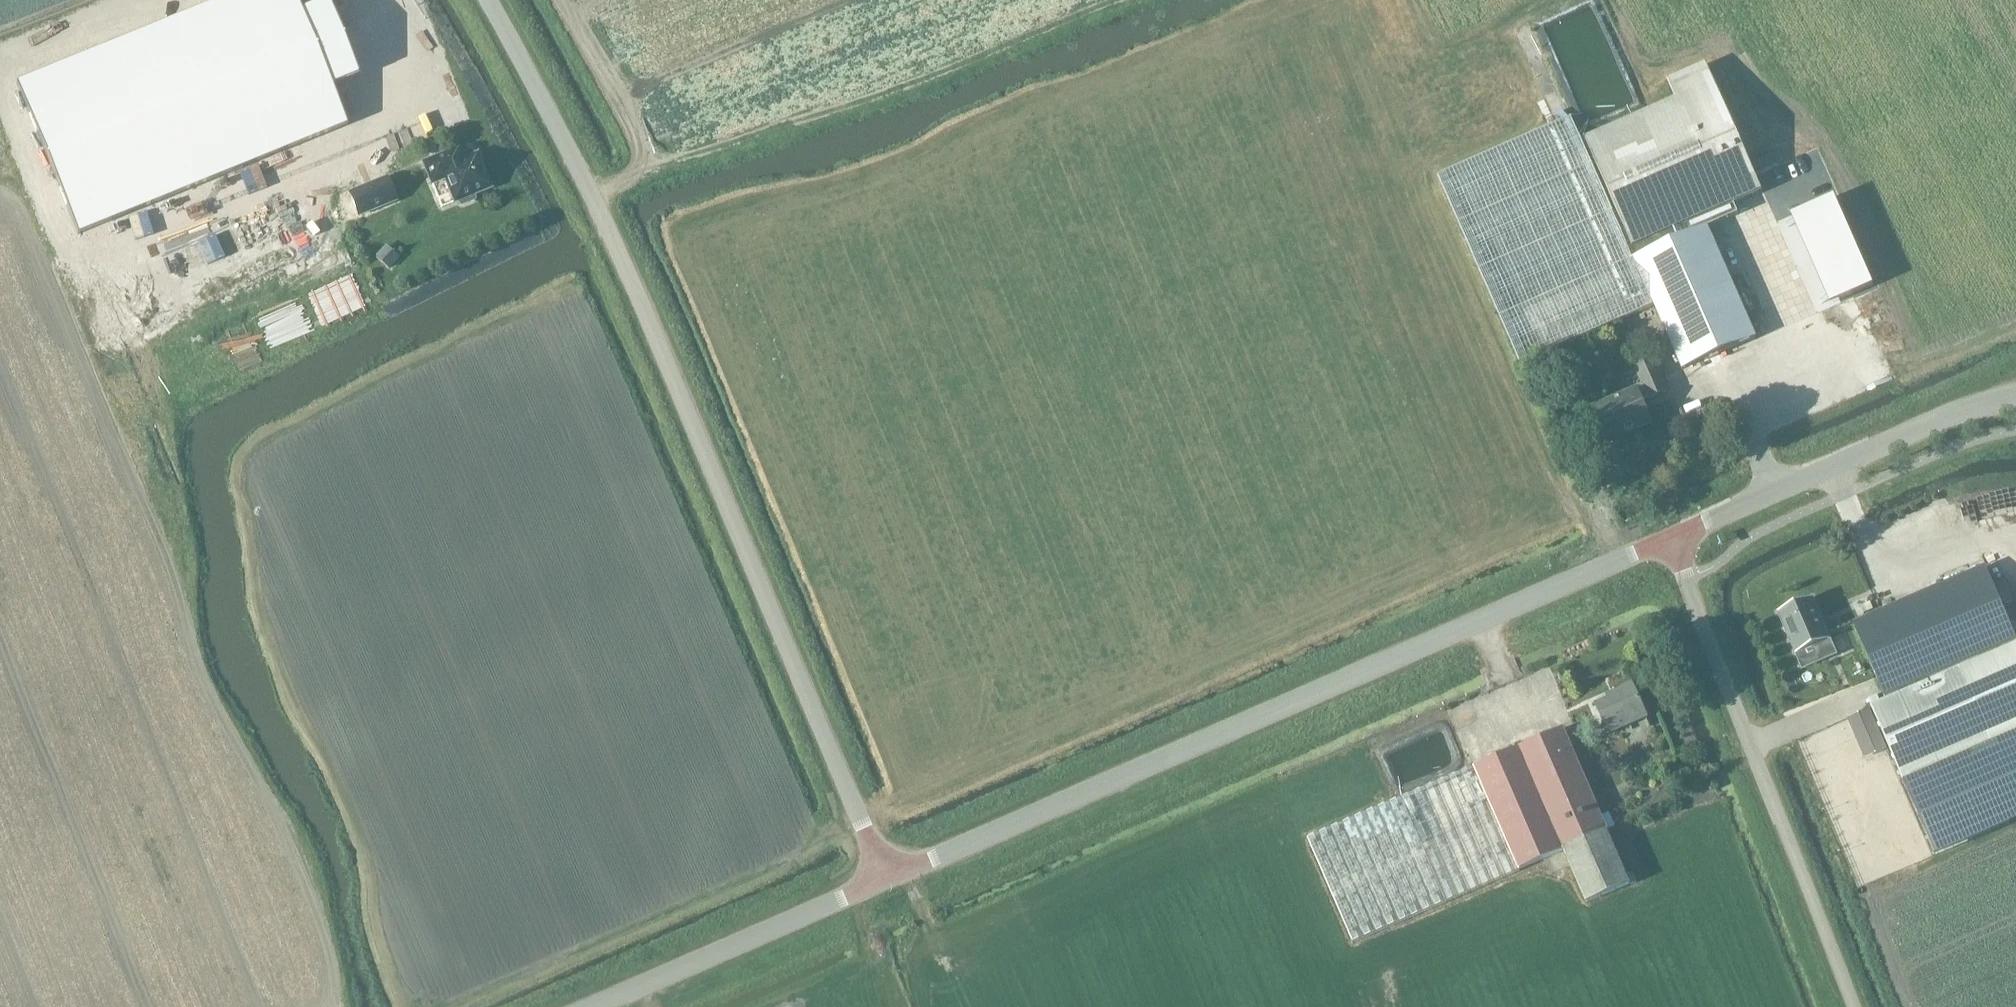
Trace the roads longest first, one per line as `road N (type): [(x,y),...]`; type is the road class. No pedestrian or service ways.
road 1 (unclassified): [(886,876),(664,351),(489,0)]
road 2 (tertiary): [(886,876),(1671,537)]
road 3 (unclassified): [(1856,1006),(1671,537)]
road 4 (tertiary): [(1671,537),(1958,413),(2015,402)]
road 5 (tertiary): [(592,1006),(886,876)]

